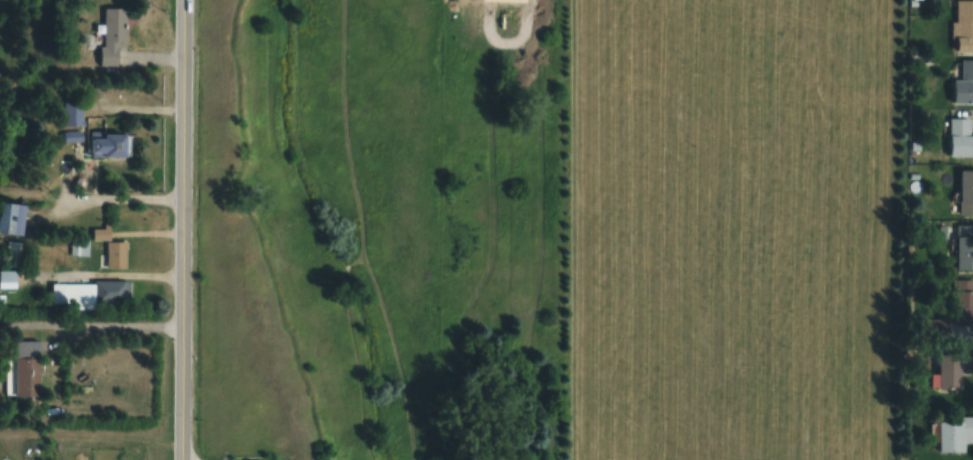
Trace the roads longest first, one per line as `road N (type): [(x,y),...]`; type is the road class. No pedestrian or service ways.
road 1 (tertiary): [(180,443),(182,0)]

